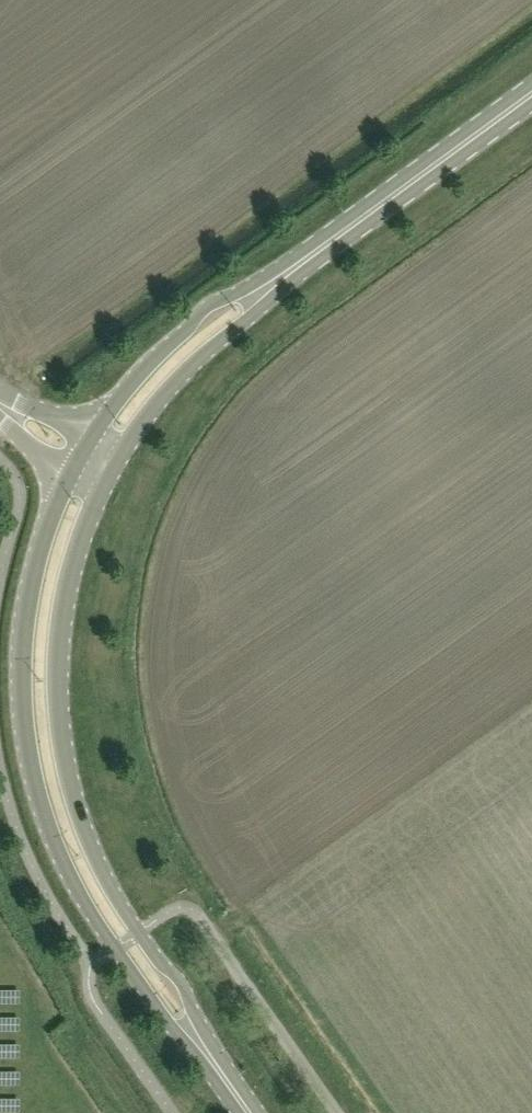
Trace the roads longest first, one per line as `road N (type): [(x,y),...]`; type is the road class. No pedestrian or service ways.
road 1 (secondary): [(82,455),(35,568),(24,640),(23,713),(35,781),(87,905),(154,1002),(239,1099)]
road 2 (secondary): [(239,1099),(188,991),(162,967),(92,849),(61,739),(59,631),(75,557),(113,471)]
road 3 (secondary): [(347,229),(199,316),(127,390),(82,455)]
road 4 (secondary): [(113,471),(189,366),(347,229)]
road 5 (secondary): [(347,229),(531,94)]

